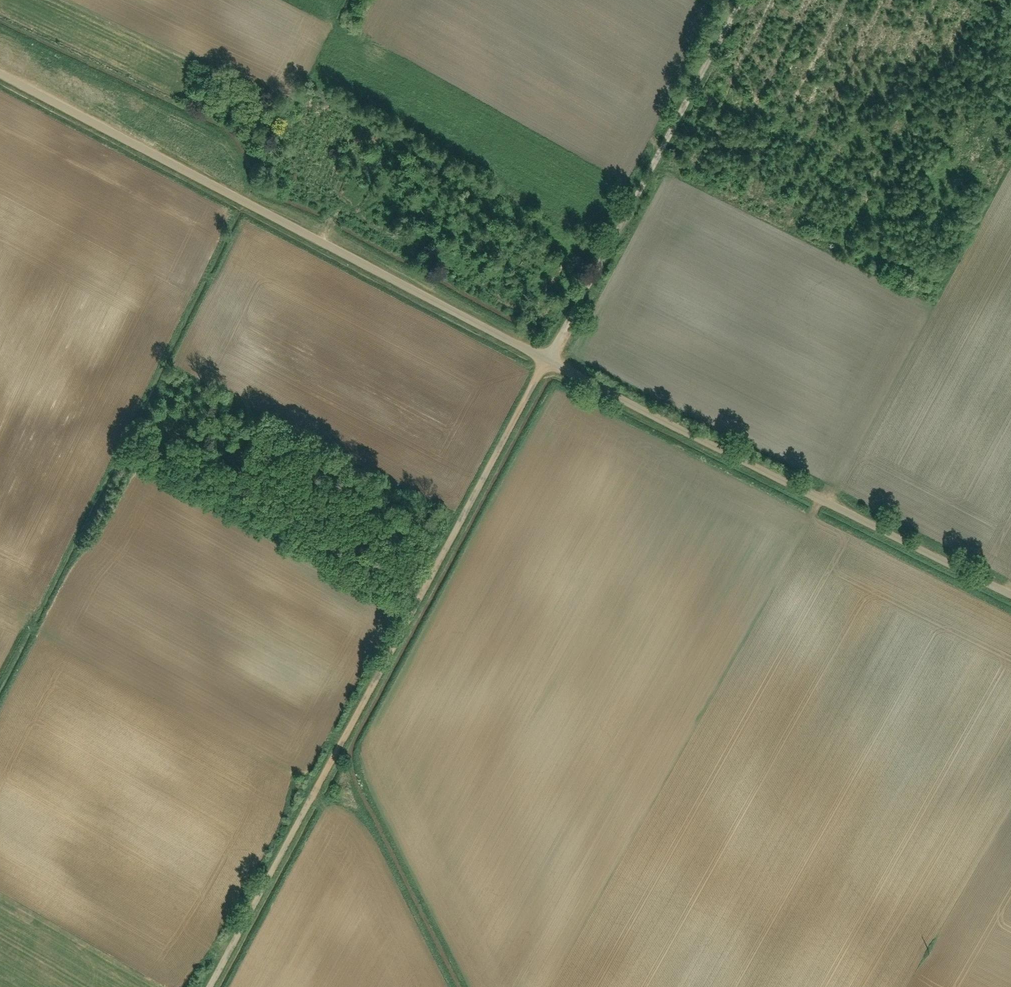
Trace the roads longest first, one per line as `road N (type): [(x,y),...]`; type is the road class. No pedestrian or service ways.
road 1 (unclassified): [(545,353),(210,986)]
road 2 (residential): [(545,353),(0,74)]
road 3 (residential): [(1010,587),(545,353)]
road 4 (unclassified): [(746,0),(545,353)]

